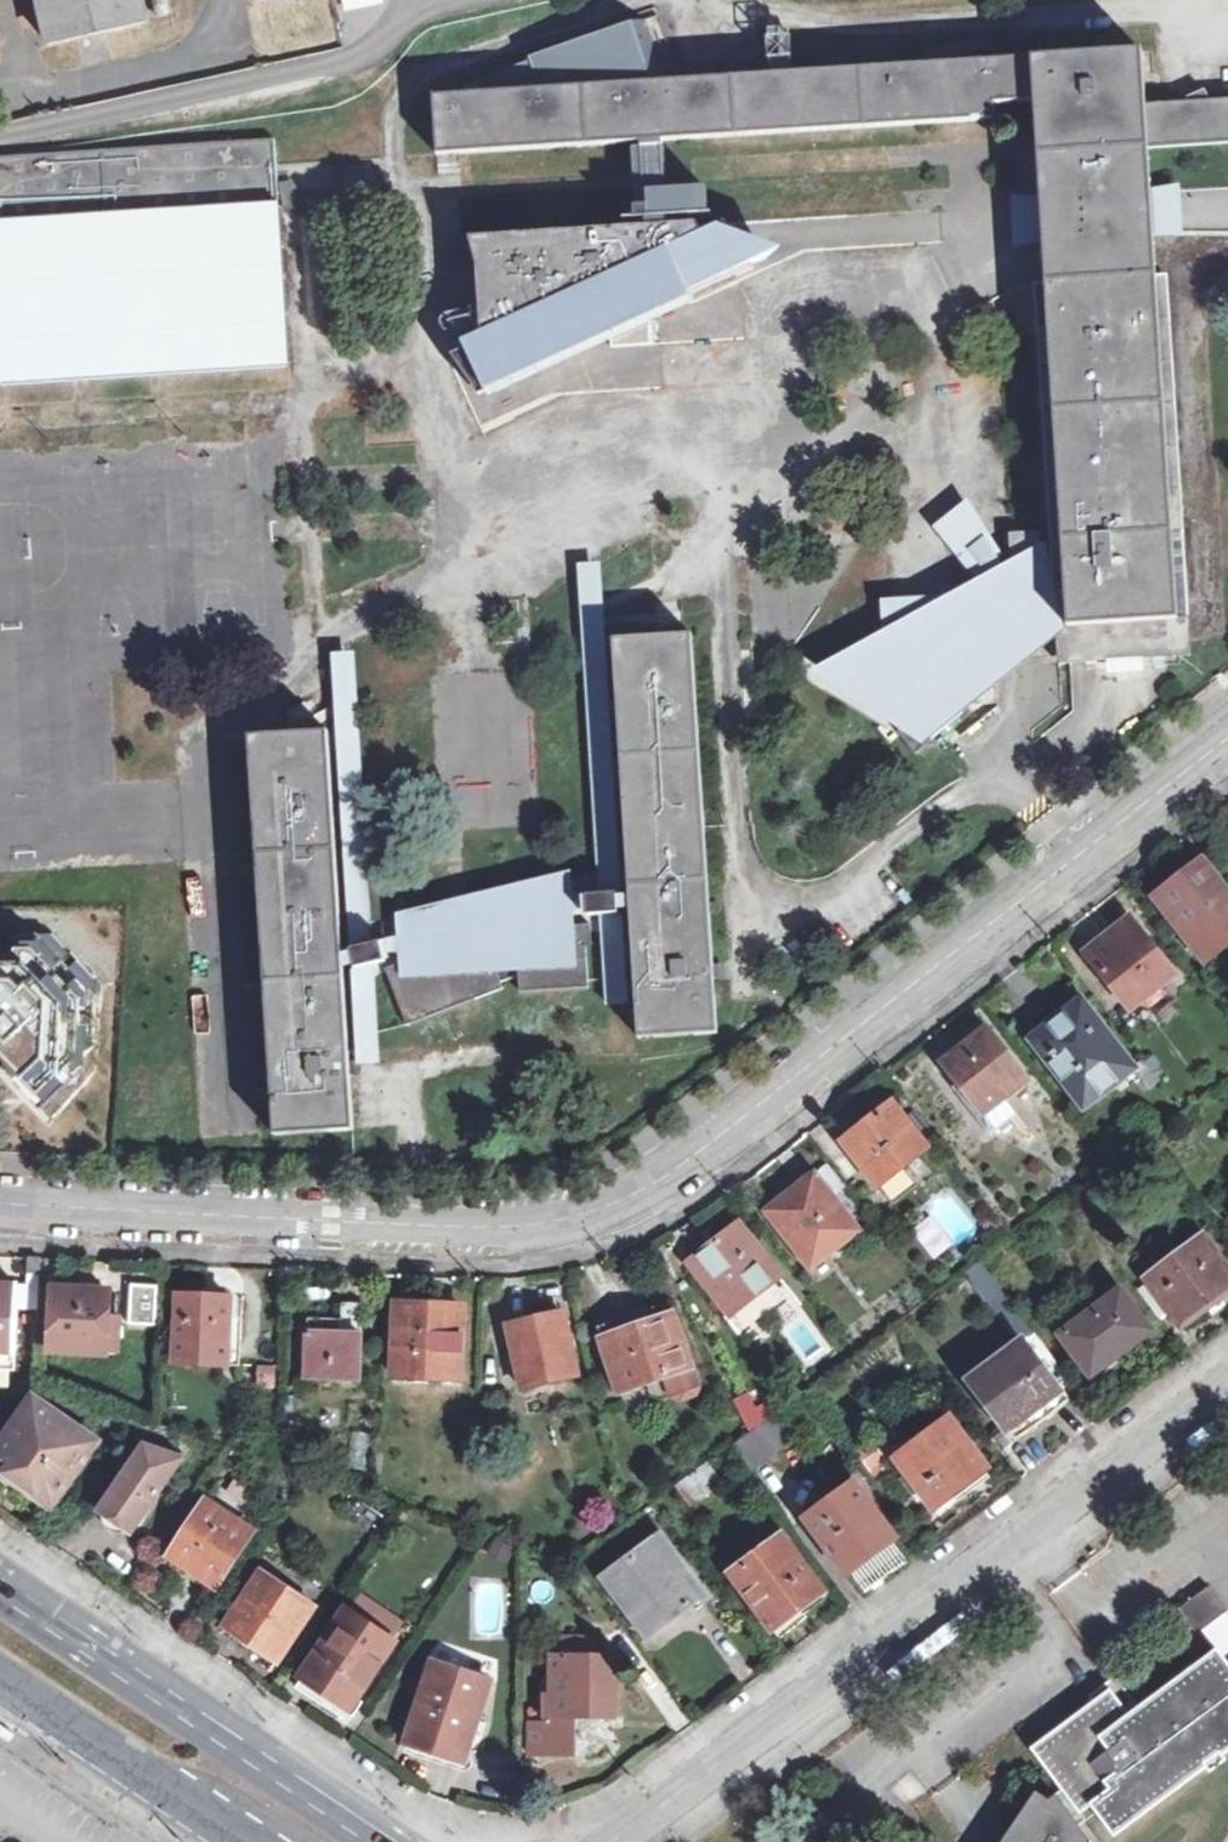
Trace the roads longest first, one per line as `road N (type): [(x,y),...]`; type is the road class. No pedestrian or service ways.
road 1 (unclassified): [(0,1205),(500,1241),(582,1227),(723,1151),(1227,749)]
road 2 (unclassified): [(1227,1382),(626,1841)]
road 3 (secondary): [(392,1841),(0,1582)]
road 4 (secondary): [(0,1675),(246,1841)]

